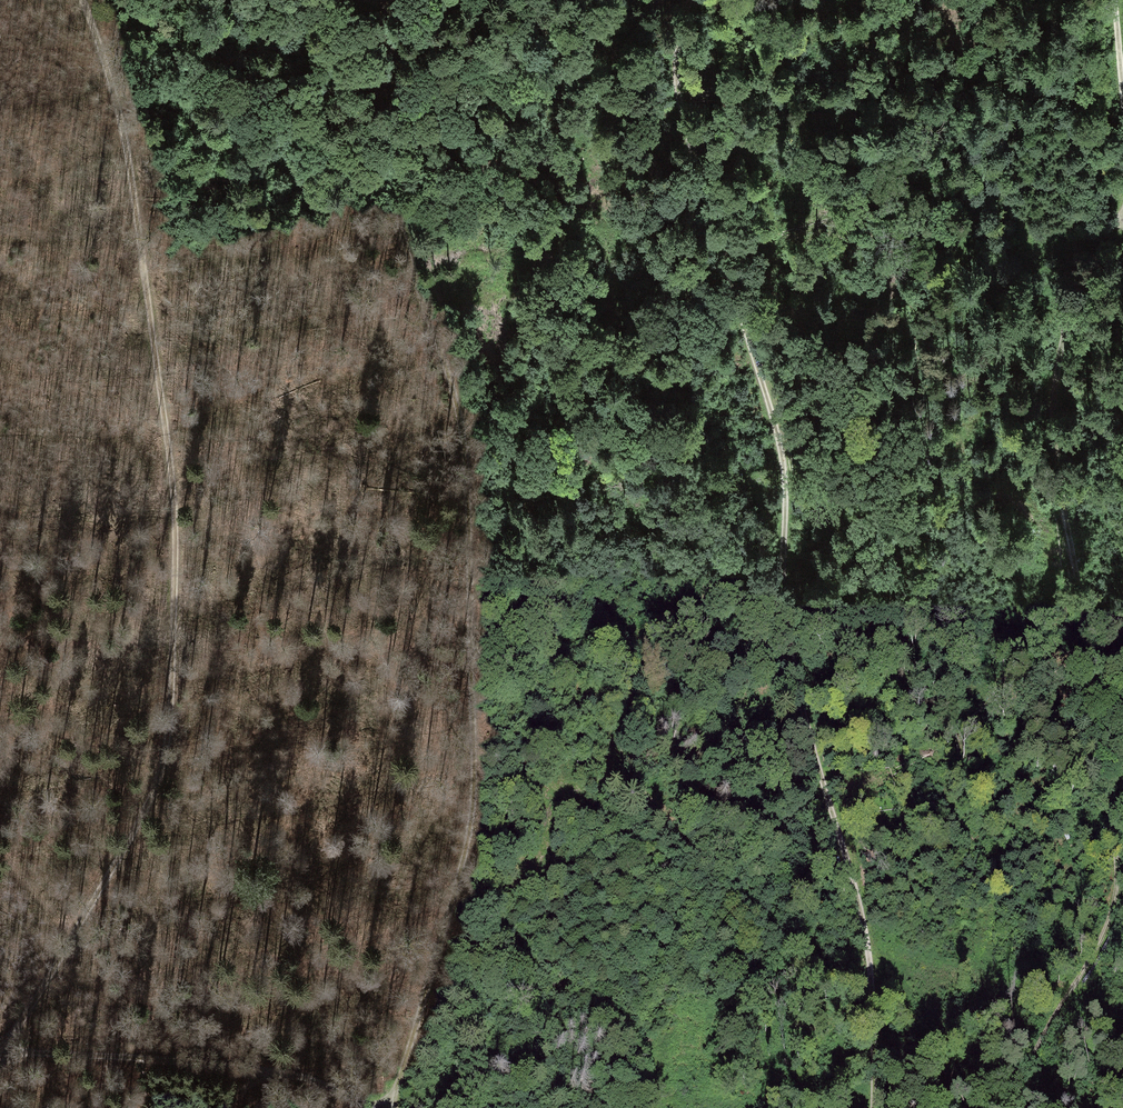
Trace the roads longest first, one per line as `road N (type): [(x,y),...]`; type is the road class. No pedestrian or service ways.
road 1 (track): [(688,0),(678,99),(785,463),(783,614),(797,701),(867,937),(873,1107)]
road 2 (track): [(399,0),(390,129),(396,220),(466,443),(473,718),(470,838),(390,1107)]
road 3 (track): [(2,1050),(154,793),(169,740),(172,486),(129,160),(83,0)]
road 4 (track): [(1122,210),(1061,341),(1053,410),(1117,863),(1109,913),(1004,1107)]
road 5 (track): [(967,0),(997,104),(1053,410)]
road 6 (track): [(371,1107),(318,1082),(262,1071),(2,1050)]

